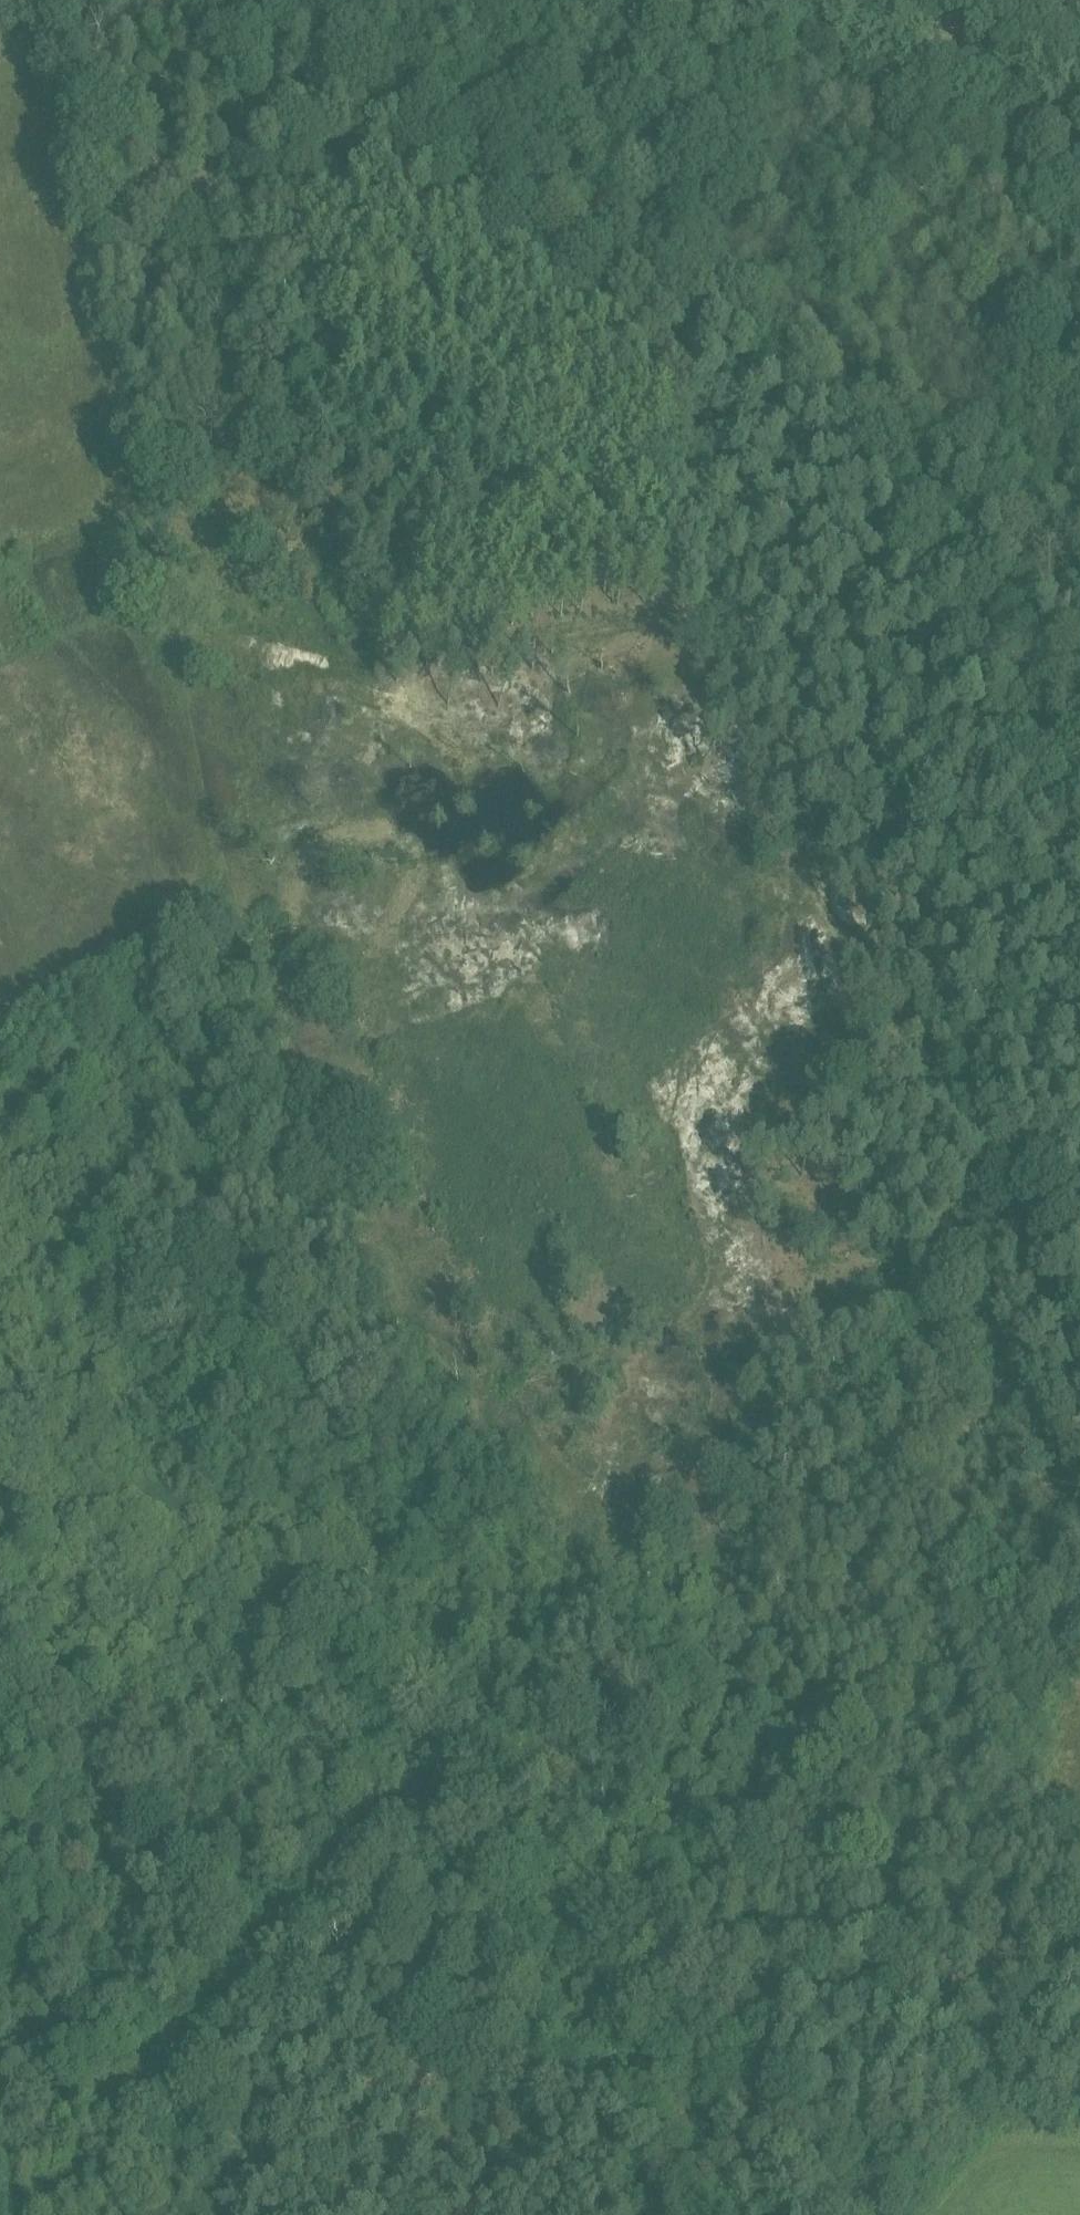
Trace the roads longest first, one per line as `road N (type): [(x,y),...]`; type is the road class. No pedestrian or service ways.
road 1 (track): [(1079,1402),(862,914),(1079,832)]

